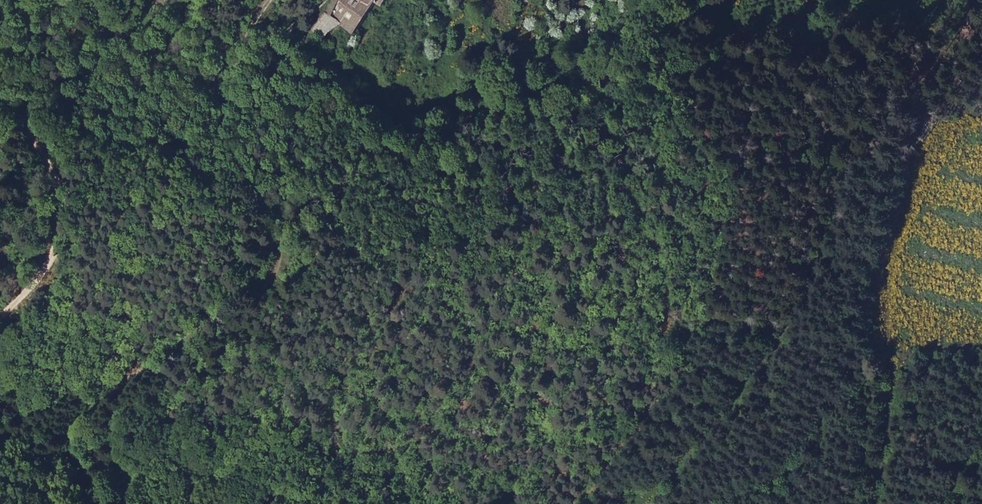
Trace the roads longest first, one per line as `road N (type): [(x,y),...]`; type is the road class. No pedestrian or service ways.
road 1 (track): [(0,101),(53,207),(31,264),(0,305)]

